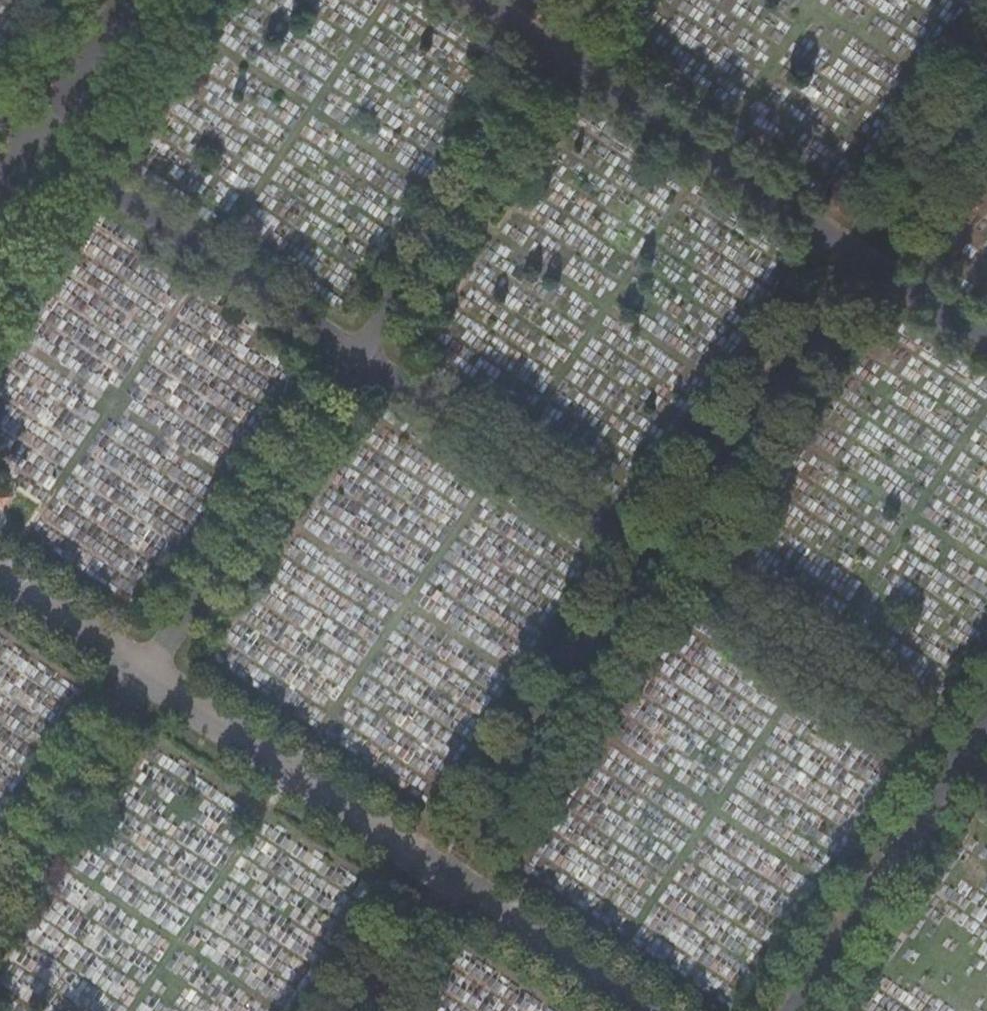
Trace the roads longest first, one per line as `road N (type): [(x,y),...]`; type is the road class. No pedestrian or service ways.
road 1 (track): [(986,74),(447,875)]

